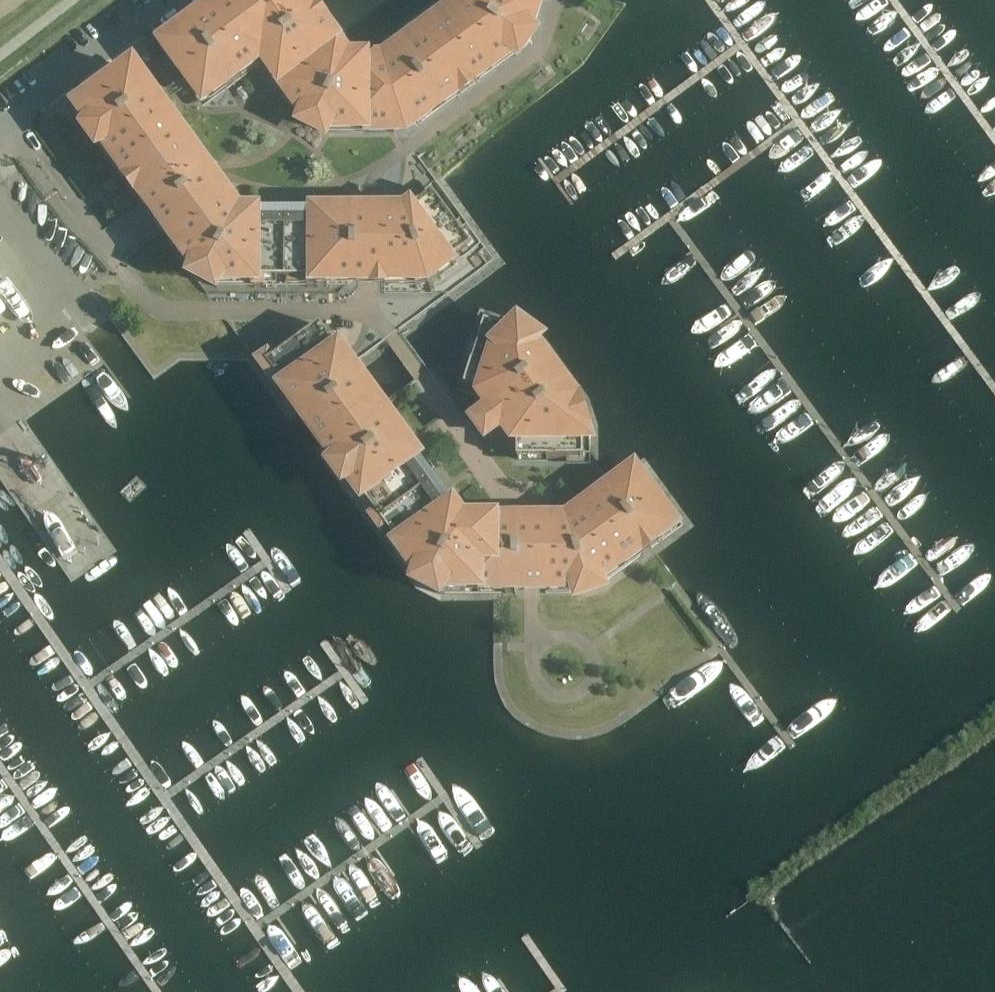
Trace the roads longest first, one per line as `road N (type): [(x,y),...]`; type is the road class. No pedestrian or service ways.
road 1 (residential): [(15,119),(153,312),(368,311)]
road 2 (residential): [(368,311),(528,526),(534,660)]
road 3 (residential): [(558,0),(543,48),(369,180),(368,311)]
road 4 (unclassified): [(15,119),(173,0)]
road 5 (residential): [(546,644),(570,638),(587,647),(595,664),(590,688),(574,699),(550,697),(534,677),(534,660)]

